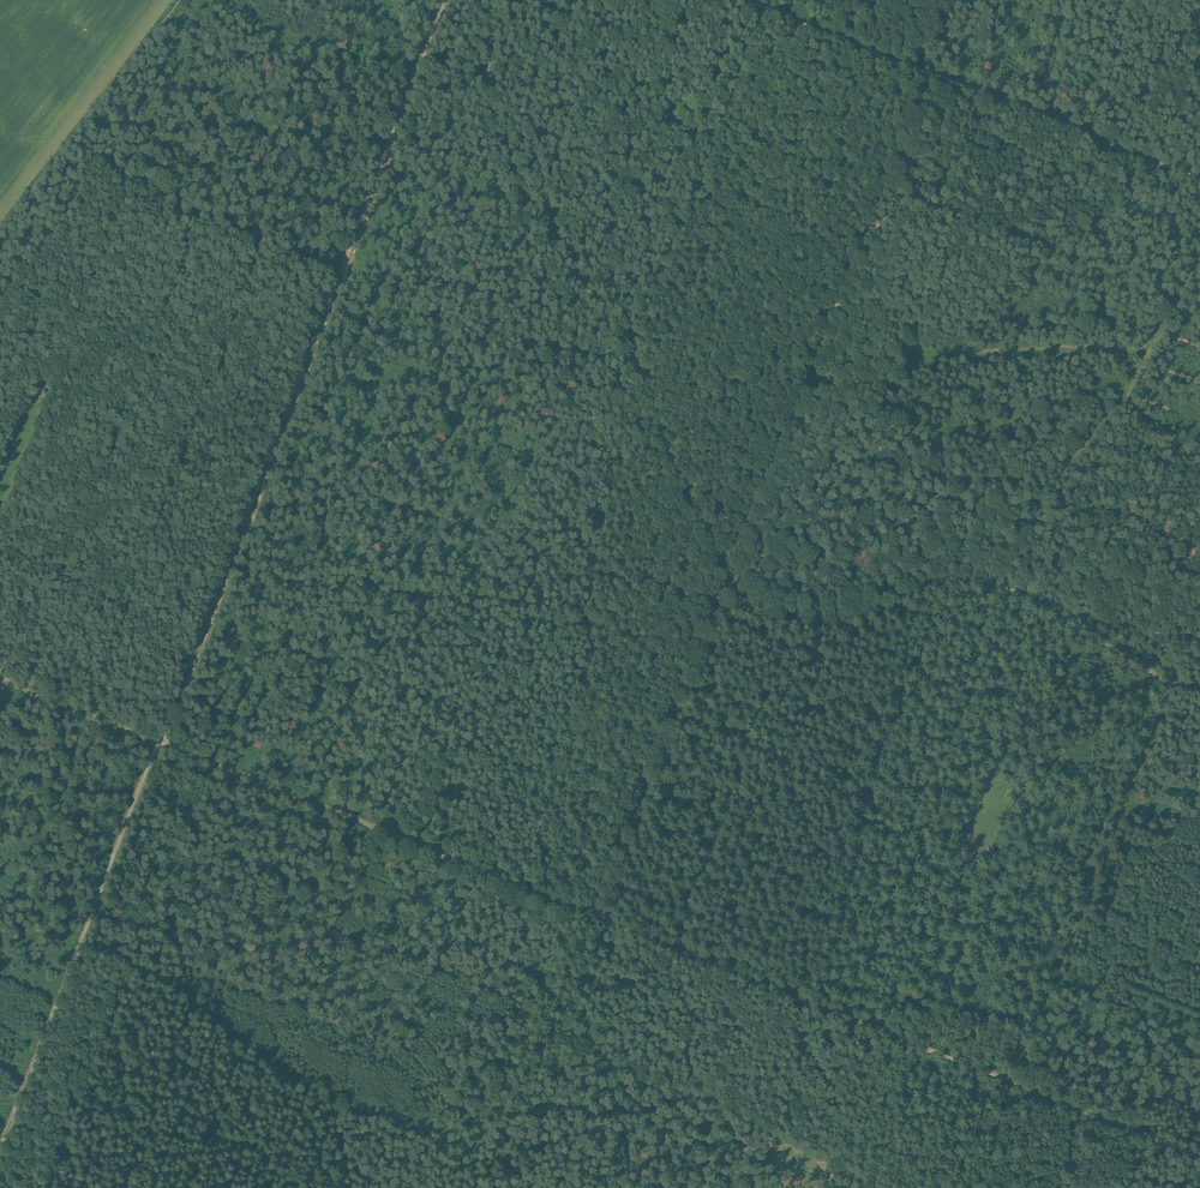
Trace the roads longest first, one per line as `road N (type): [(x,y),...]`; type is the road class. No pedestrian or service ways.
road 1 (track): [(1199,693),(1127,658),(1049,602),(975,580),(945,579),(833,624),(795,620),(731,575),(684,485),(624,331),(545,220),(492,111),(489,0)]
road 2 (track): [(931,73),(590,908)]
road 3 (track): [(160,741),(445,0)]
road 4 (track): [(1011,1081),(1199,605)]
road 5 (track): [(590,908),(160,741)]
road 6 (track): [(1011,1081),(590,908)]
road 7 (track): [(0,1145),(160,741)]
road 8 (track): [(0,234),(182,0)]
road 9 (track): [(931,73),(1199,177)]
road 10 (track): [(590,908),(554,1032),(553,1187)]
road 11 (track): [(1199,1154),(1011,1081)]
road 12 (track): [(746,0),(931,73)]
road 13 (track): [(160,741),(56,777),(0,811)]
road 14 (track): [(160,741),(0,678)]
road 15 (track): [(1125,796),(1055,768),(1020,775),(1027,764)]

